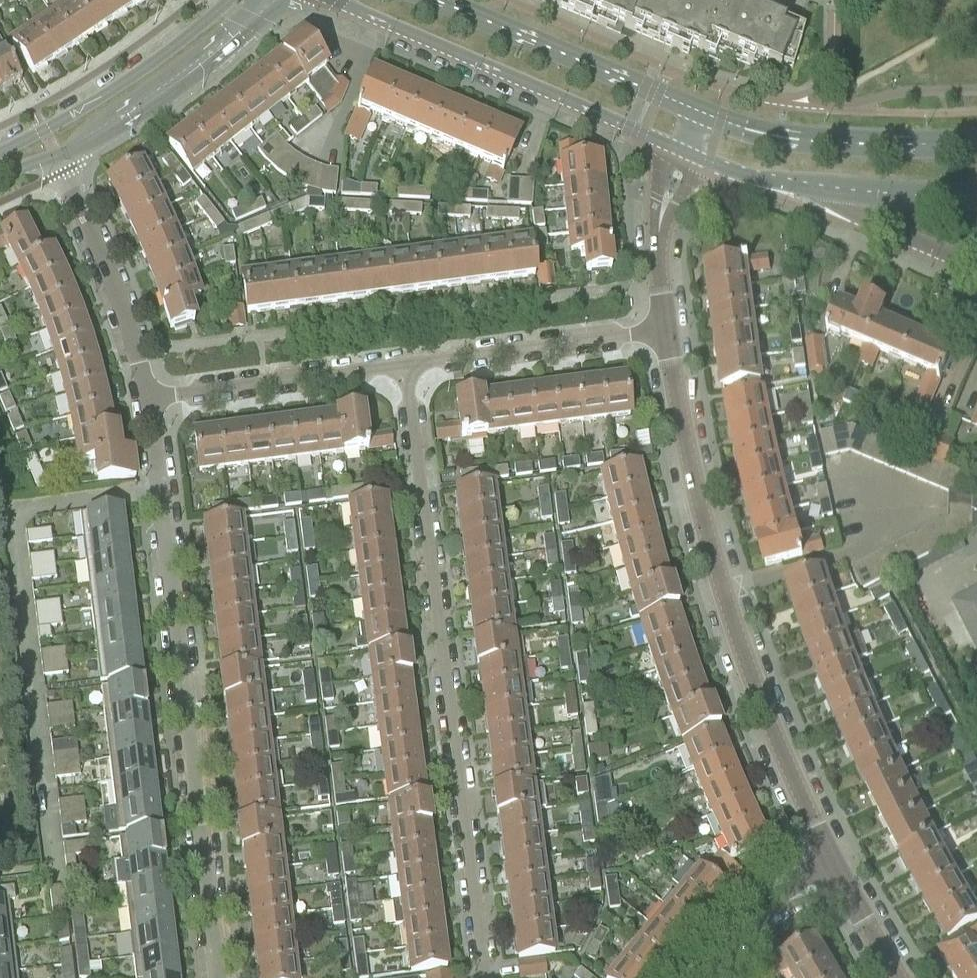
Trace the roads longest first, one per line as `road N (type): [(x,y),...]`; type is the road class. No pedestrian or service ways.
road 1 (residential): [(405,376),(482,977)]
road 2 (residential): [(215,977),(155,403)]
road 3 (tertiary): [(836,877),(725,595),(663,329)]
road 4 (secondary): [(335,0),(674,149)]
road 5 (secondary): [(700,113),(432,0)]
road 6 (secondary): [(976,146),(790,140),(700,113)]
road 7 (secondary): [(228,0),(156,60),(0,150)]
road 8 (secondary): [(56,154),(139,110),(279,0)]
road 9 (residential): [(155,403),(133,318),(56,154)]
road 10 (residential): [(663,329),(405,376)]
road 11 (residential): [(405,376),(155,403)]
road 12 (unclassified): [(826,192),(860,218),(976,267)]
road 13 (residential): [(710,977),(769,909),(836,877)]
road 14 (secondary): [(826,192),(976,196)]
road 15 (secondary): [(697,159),(826,192)]

